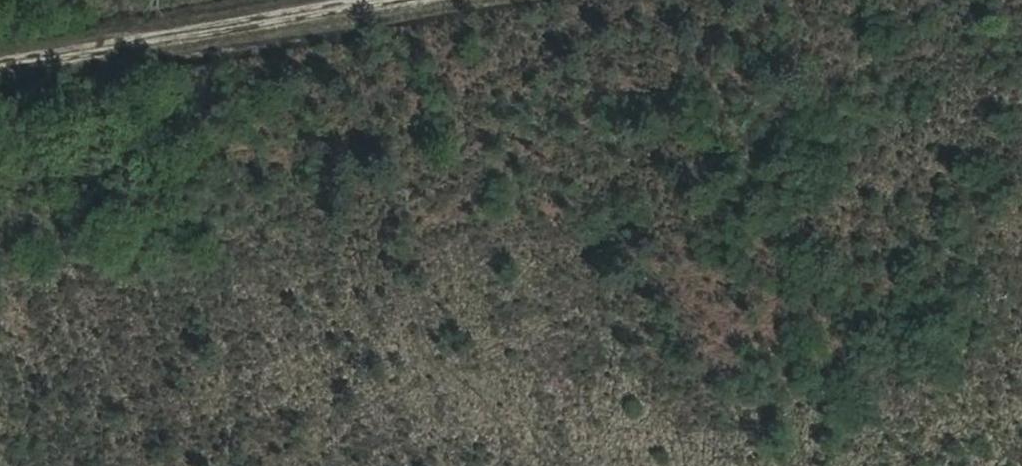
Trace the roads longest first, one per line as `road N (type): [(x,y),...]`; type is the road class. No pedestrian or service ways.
road 1 (track): [(378,0),(0,64)]

